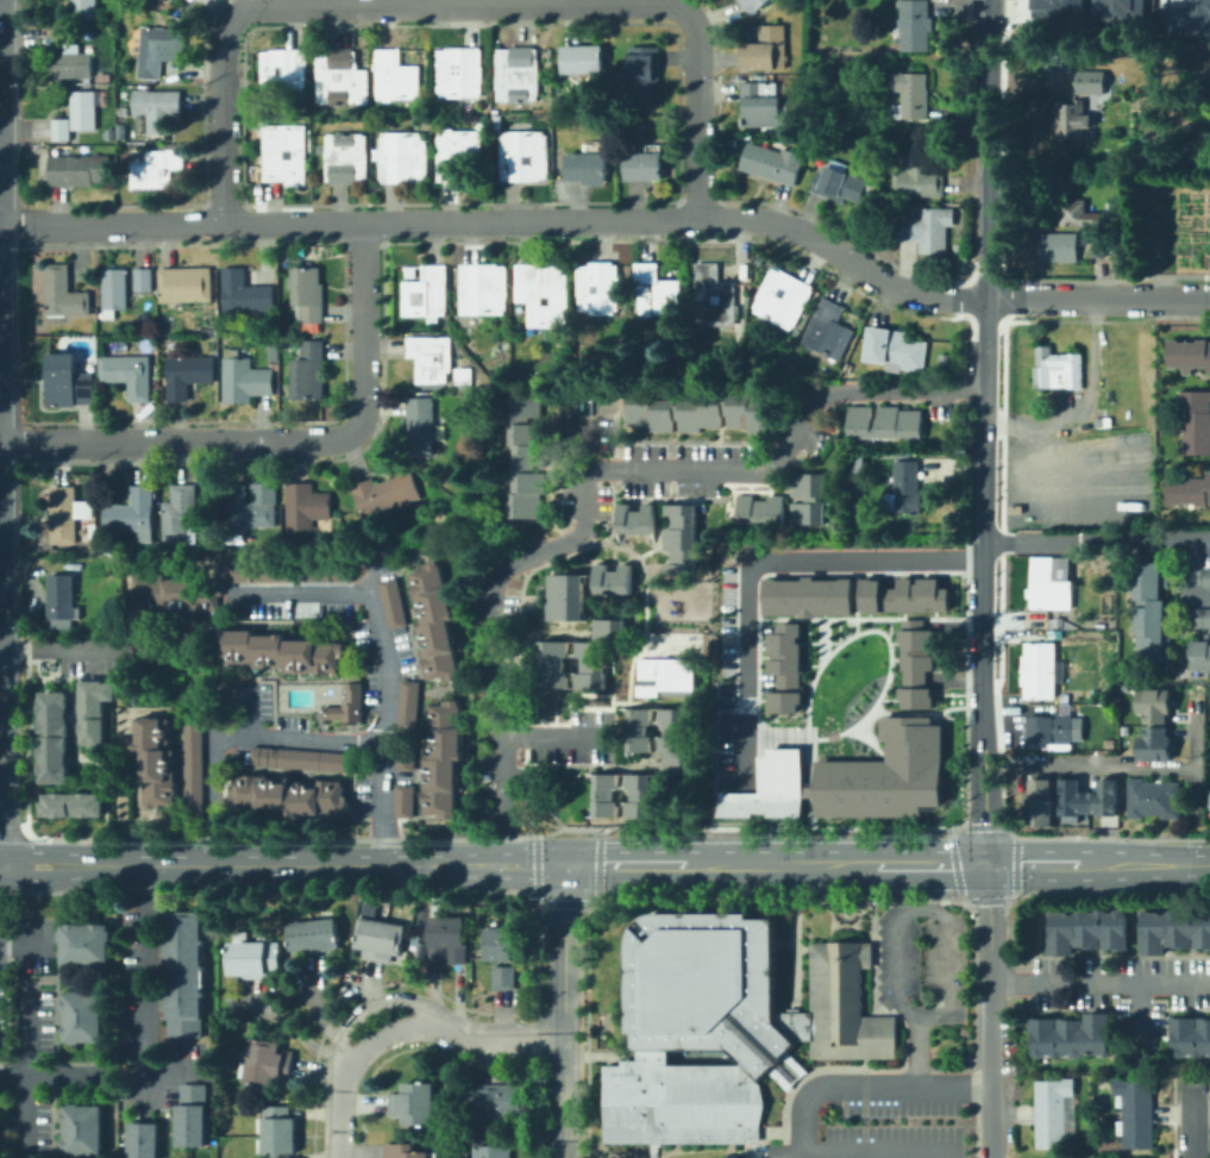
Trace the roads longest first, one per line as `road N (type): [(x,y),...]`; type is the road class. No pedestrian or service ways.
road 1 (residential): [(1209,297),(916,294),(882,281),(822,239),(751,219),(0,222)]
road 2 (residential): [(697,217),(697,33),(689,14),(670,4),(259,6),(231,18),(221,36),(222,223)]
road 3 (tertiary): [(4,0),(6,614)]
road 4 (residential): [(359,220),(363,412),(350,430),(331,440),(0,443)]
road 5 (tertiary): [(991,0),(985,542)]
road 6 (secondary): [(563,864),(71,864)]
road 7 (residential): [(335,1157),(338,1078),(369,1044),(422,1026),(482,1038),(563,1037)]
road 8 (tertiary): [(985,542),(986,864)]
road 9 (residential): [(986,864),(993,1157)]
road 10 (tertiary): [(563,864),(563,1157)]
road 11 (tertiary): [(6,614),(1,851)]
road 12 (secondary): [(879,864),(684,864)]
road 13 (residential): [(444,1027),(412,1001),(375,1003),(340,1033),(338,1078)]
road 14 (secondary): [(1209,864),(1080,864)]
road 15 (secondary): [(684,864),(563,864)]

